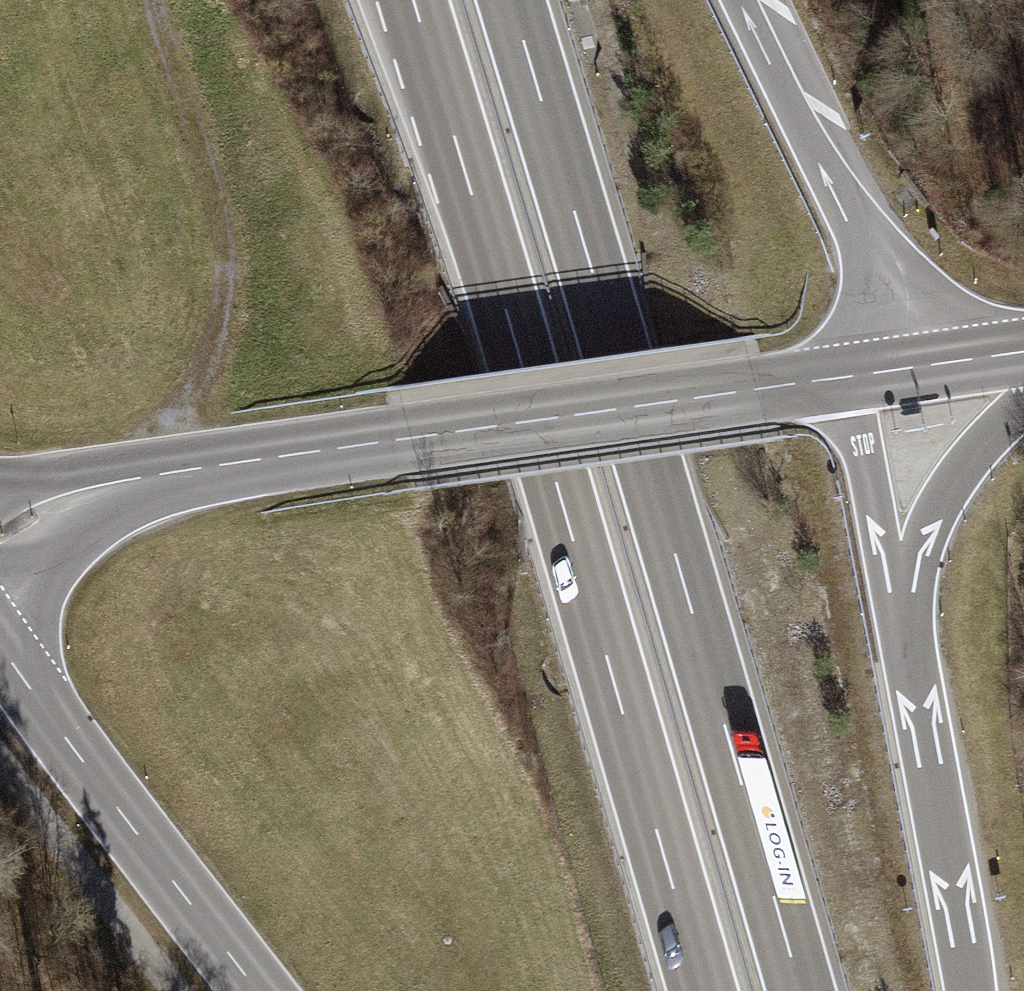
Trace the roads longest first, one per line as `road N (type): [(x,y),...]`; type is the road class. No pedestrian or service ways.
road 1 (trunk): [(801,990),(511,0)]
road 2 (trunk): [(413,0),(702,990)]
road 3 (secondary): [(848,377),(160,474),(48,506),(0,536)]
road 4 (track): [(152,0),(230,266),(205,377),(160,474)]
road 5 (primary): [(0,646),(257,990)]
road 6 (trunk): [(905,369),(879,277),(739,0)]
road 7 (trunk): [(969,990),(908,638)]
road 8 (trunk): [(908,638),(848,377)]
road 9 (trunk): [(908,638),(915,568),(935,516),(971,459),(1023,406)]
road 10 (secondary): [(1023,352),(905,369)]

